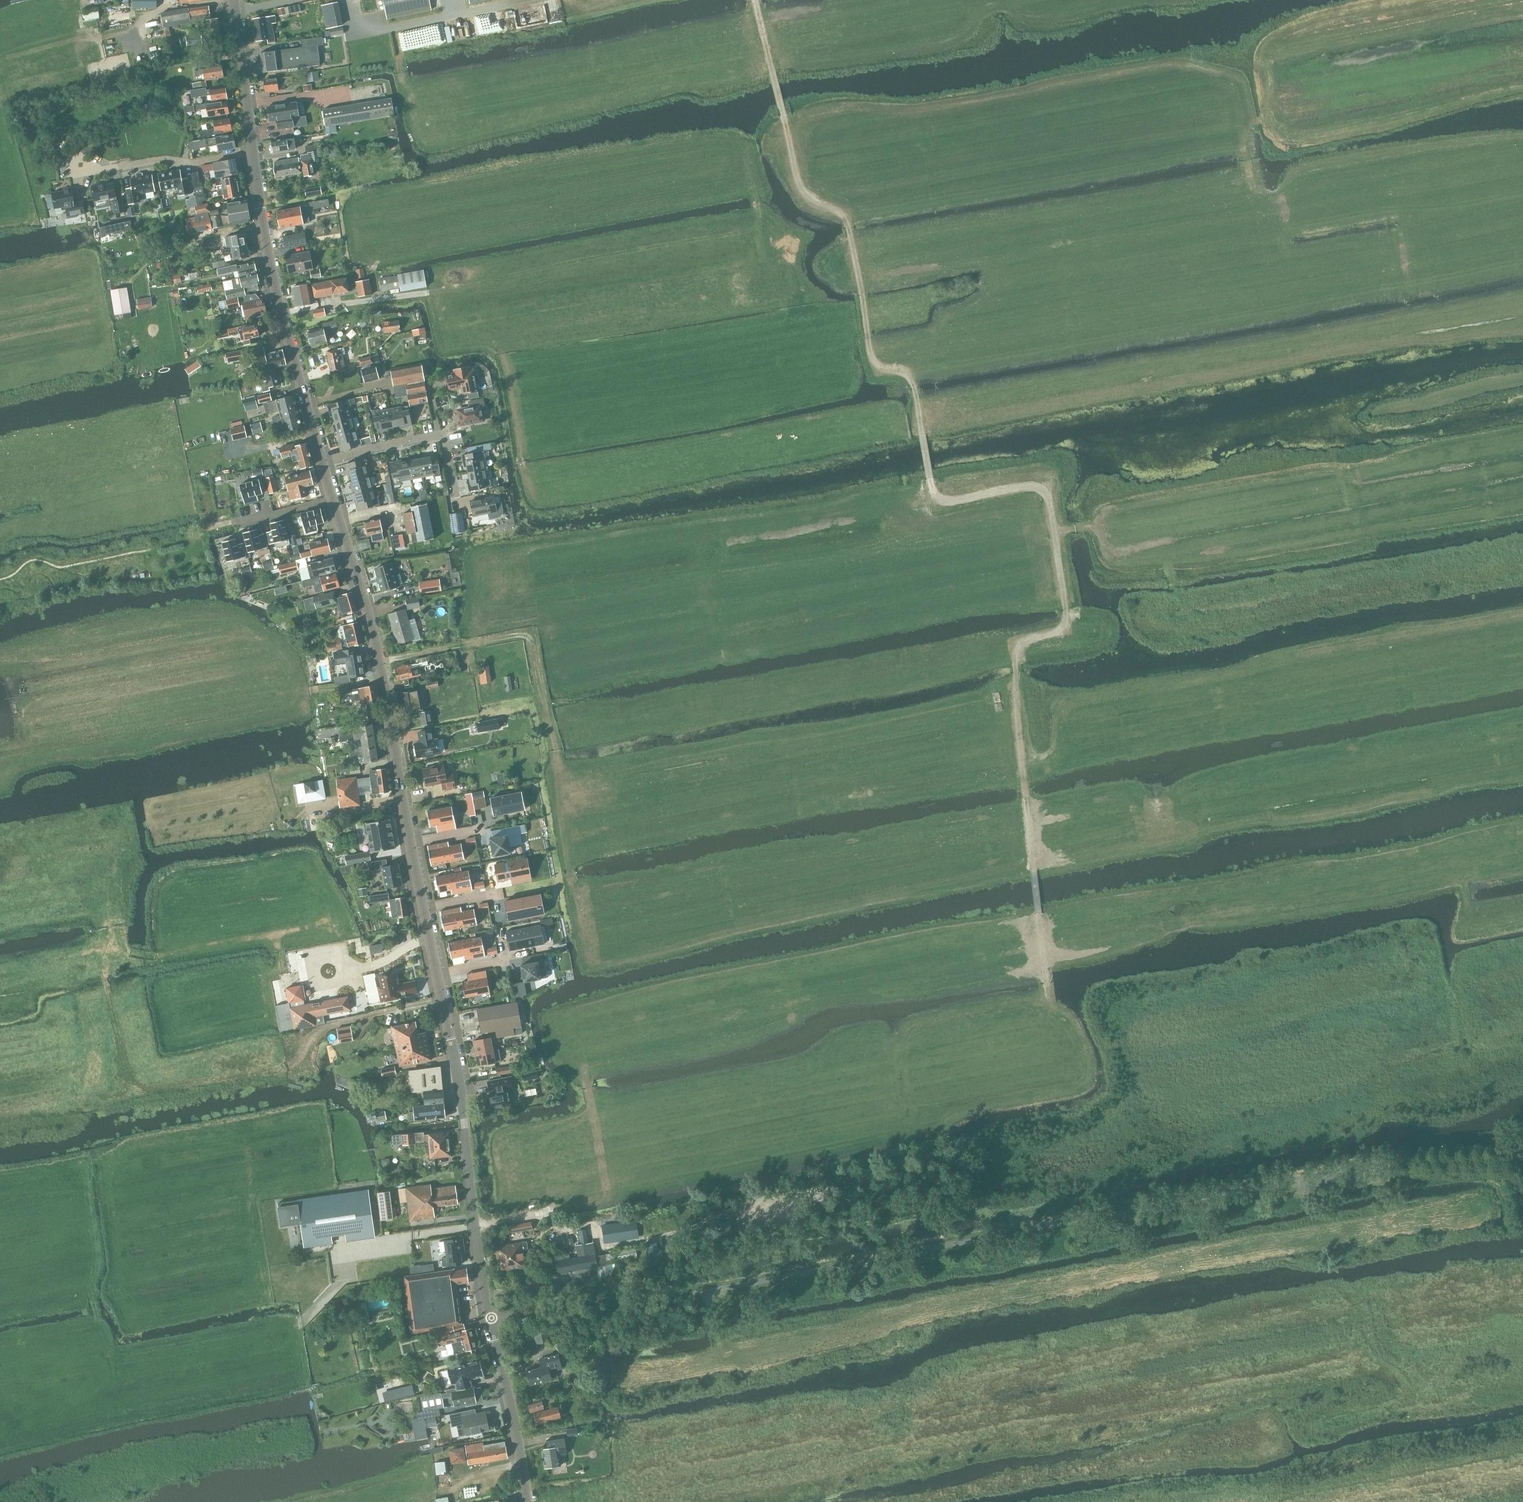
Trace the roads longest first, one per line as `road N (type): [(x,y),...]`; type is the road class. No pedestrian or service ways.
road 1 (track): [(755,0),(800,186),(847,224),(871,358),(910,375),(936,496),(948,501),(1027,485),(1040,488),(1051,507),(1066,621),(1059,634),(1016,649),(1038,913)]
road 2 (unclassified): [(488,1321),(759,1283),(1393,1161)]
road 3 (tertiary): [(488,1321),(451,1039),(380,663),(332,500)]
road 4 (track): [(101,970),(125,1067),(148,1089),(280,1071),(326,1028),(443,1001)]
road 5 (tertiary): [(321,462),(274,284),(253,151)]
road 6 (track): [(562,1210),(607,1189),(596,1105),(713,1083)]
road 7 (track): [(528,0),(368,30),(346,0)]
road 8 (residential): [(455,497),(443,433),(321,462)]
road 9 (tertiary): [(527,1501),(488,1321)]
road 10 (track): [(978,1024),(1046,998),(1038,913)]
road 11 (residential): [(253,151),(97,170)]
road 12 (tertiary): [(253,151),(234,0)]
road 13 (track): [(559,767),(528,636)]

